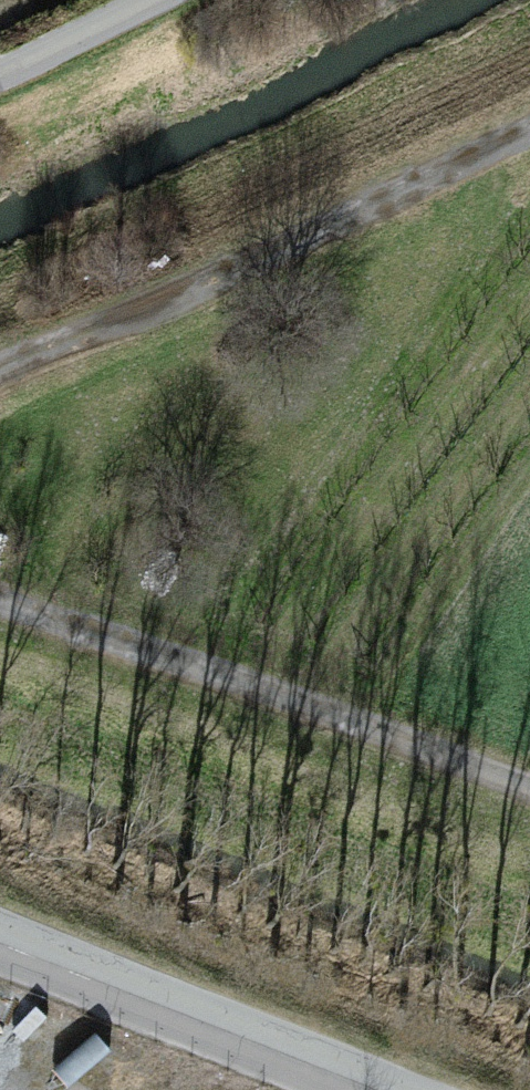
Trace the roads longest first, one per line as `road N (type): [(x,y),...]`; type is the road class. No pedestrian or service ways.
road 1 (track): [(529,134),(256,264),(0,372)]
road 2 (track): [(0,593),(529,787)]
road 3 (unclassified): [(365,1089),(0,946)]
road 4 (unclassified): [(0,79),(159,0)]

